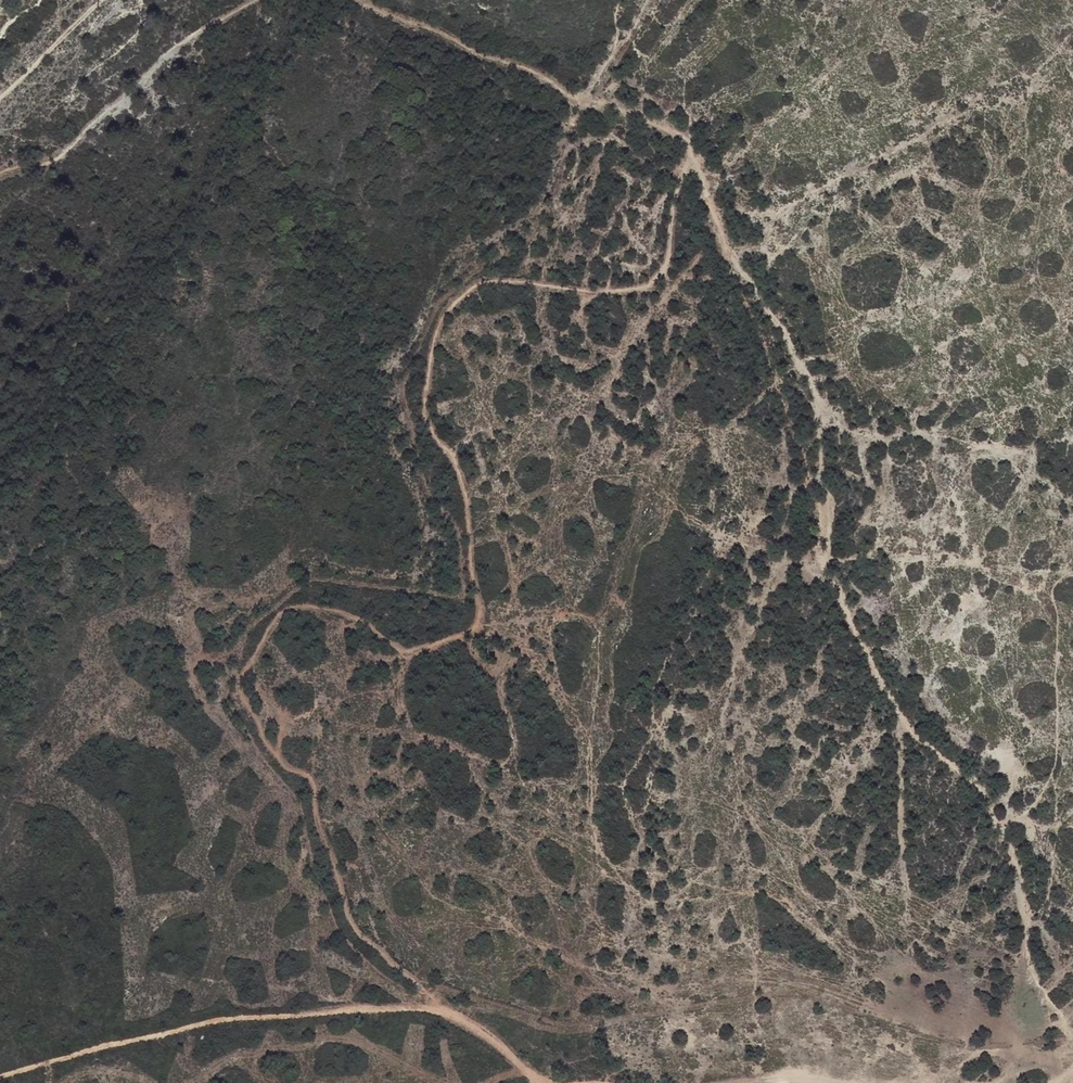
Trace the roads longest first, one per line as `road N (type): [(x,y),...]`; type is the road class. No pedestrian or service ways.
road 1 (track): [(355,0),(688,143),(739,267),(815,392),(830,473),(827,575),(899,722),(987,805),(1005,833),(1029,971),(1072,1039)]
road 2 (track): [(695,165),(679,184),(658,278),(590,293),(488,284),(442,319),(425,409),(465,492),(479,627),(402,645),(364,622),(296,606),(274,618),(236,682),(281,764),(310,777),(356,936),(417,982),(432,1010)]
road 3 (track): [(533,1082),(471,1027),(432,1010),(233,1022),(0,1082)]
road 4 (track): [(0,174),(62,162),(181,48),(253,0)]
road 5 (track): [(106,0),(0,96)]

